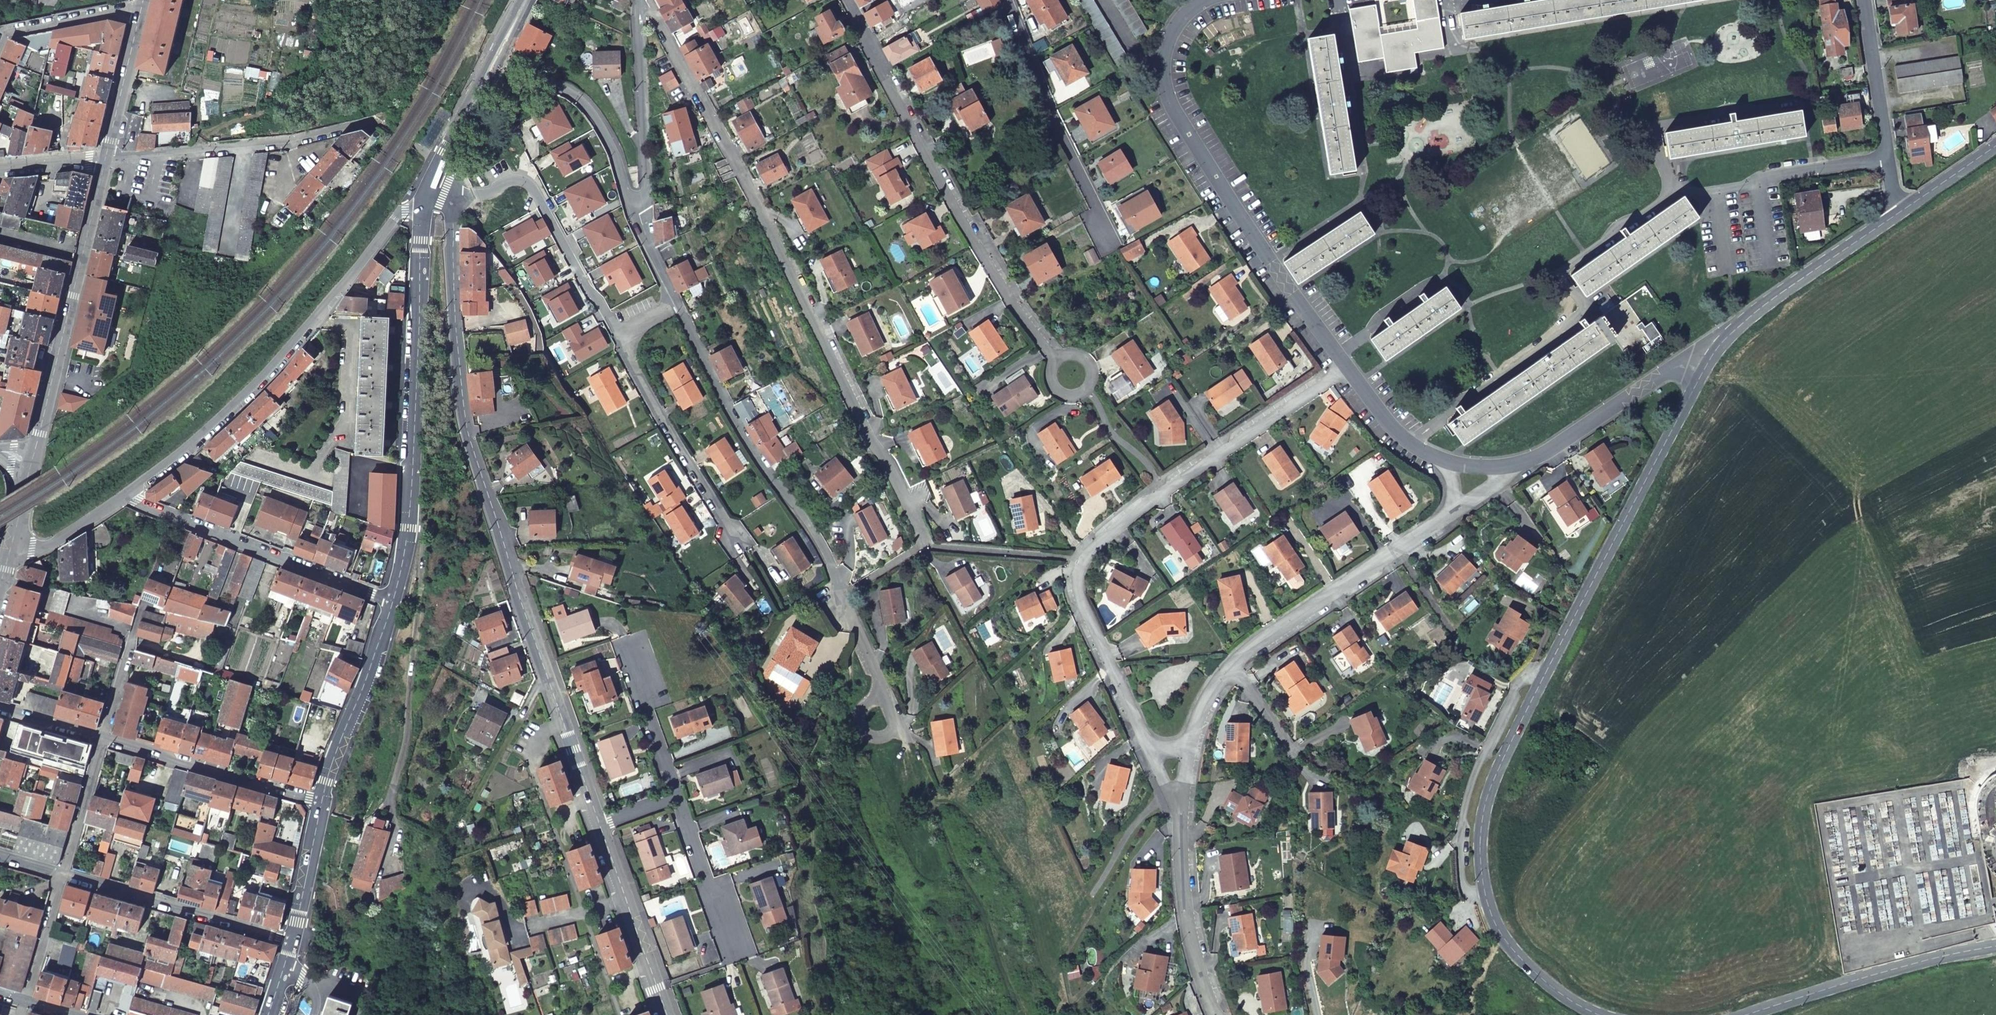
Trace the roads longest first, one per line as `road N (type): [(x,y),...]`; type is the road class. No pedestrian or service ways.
road 1 (secondary): [(1708,363),(1513,736),(1482,824),(1484,892),(1505,941),(1540,978),(1599,1014)]
road 2 (residential): [(432,181),(447,190),(453,209),(462,425),(598,827)]
road 3 (residential): [(644,0),(749,188),(922,545)]
road 4 (residential): [(1346,366),(1130,516),(1078,566),(1078,598),(1146,744)]
road 5 (residential): [(677,304),(726,404),(825,554),(882,689)]
road 6 (residential): [(1204,0),(1168,43),(1169,97),(1346,366)]
road 7 (residential): [(848,0),(965,223),(1056,359)]
road 8 (unclassified): [(128,494),(219,419),(396,217),(423,210)]
road 9 (residential): [(423,210),(411,520),(392,602)]
road 10 (secondary): [(105,160),(34,454)]
road 11 (unclassified): [(105,160),(285,142),(371,122),(392,130)]
road 12 (residential): [(677,304),(639,325),(626,349),(733,537)]
road 13 (residential): [(392,602),(128,494)]
road 14 (residential): [(1453,511),(1232,666)]
road 15 (secondary): [(1748,1014),(1995,947)]
road 16 (residential): [(1009,0),(1104,237)]
road 17 (secondary): [(1901,211),(1744,322),(1708,363)]
road 18 (residential): [(63,875),(292,942)]
road 19 (residential): [(321,806),(104,737)]
road 20 (residential): [(1517,466),(1675,366),(1708,363)]
road 21 (unclassified): [(482,86),(541,85),(575,95),(602,126),(632,205)]
road 22 (residential): [(392,602),(321,806)]
road 23 (residential): [(1901,211),(1864,0)]
road 24 (unclassified): [(632,205),(647,189),(640,0)]
road 25 (residential): [(1179,817),(1186,921),(1214,1014)]
road 26 (residential): [(598,827),(665,1014)]
road 27 (residential): [(674,797),(733,939)]
road 28 (residential): [(634,652),(674,797)]
road 29 (secondary): [(139,14),(105,160)]
road 30 (residential): [(139,14),(10,30),(0,41)]
road 31 (residential): [(63,875),(104,737)]
road 32 (residential): [(1346,366),(1398,433),(1447,462)]
road 33 (residential): [(321,806),(292,942)]
road 34 (residential): [(141,609),(104,737)]
road 35 (unclassified): [(11,546),(45,547),(128,494)]
road 36 (residential): [(26,1002),(63,875)]

